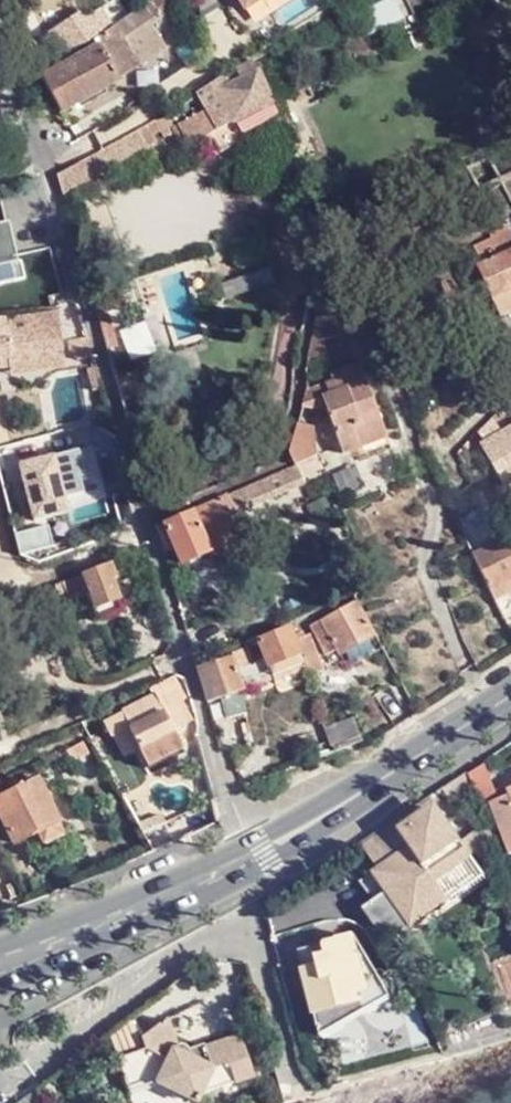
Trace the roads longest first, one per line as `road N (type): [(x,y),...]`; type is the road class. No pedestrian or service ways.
road 1 (residential): [(153,539),(44,166),(0,62)]
road 2 (residential): [(255,854),(225,793),(153,539)]
road 3 (primary): [(0,960),(107,923),(255,854)]
road 4 (residential): [(153,539),(34,578),(7,573),(0,548)]
road 5 (primary): [(510,694),(371,784)]
road 6 (primary): [(255,854),(371,784)]

